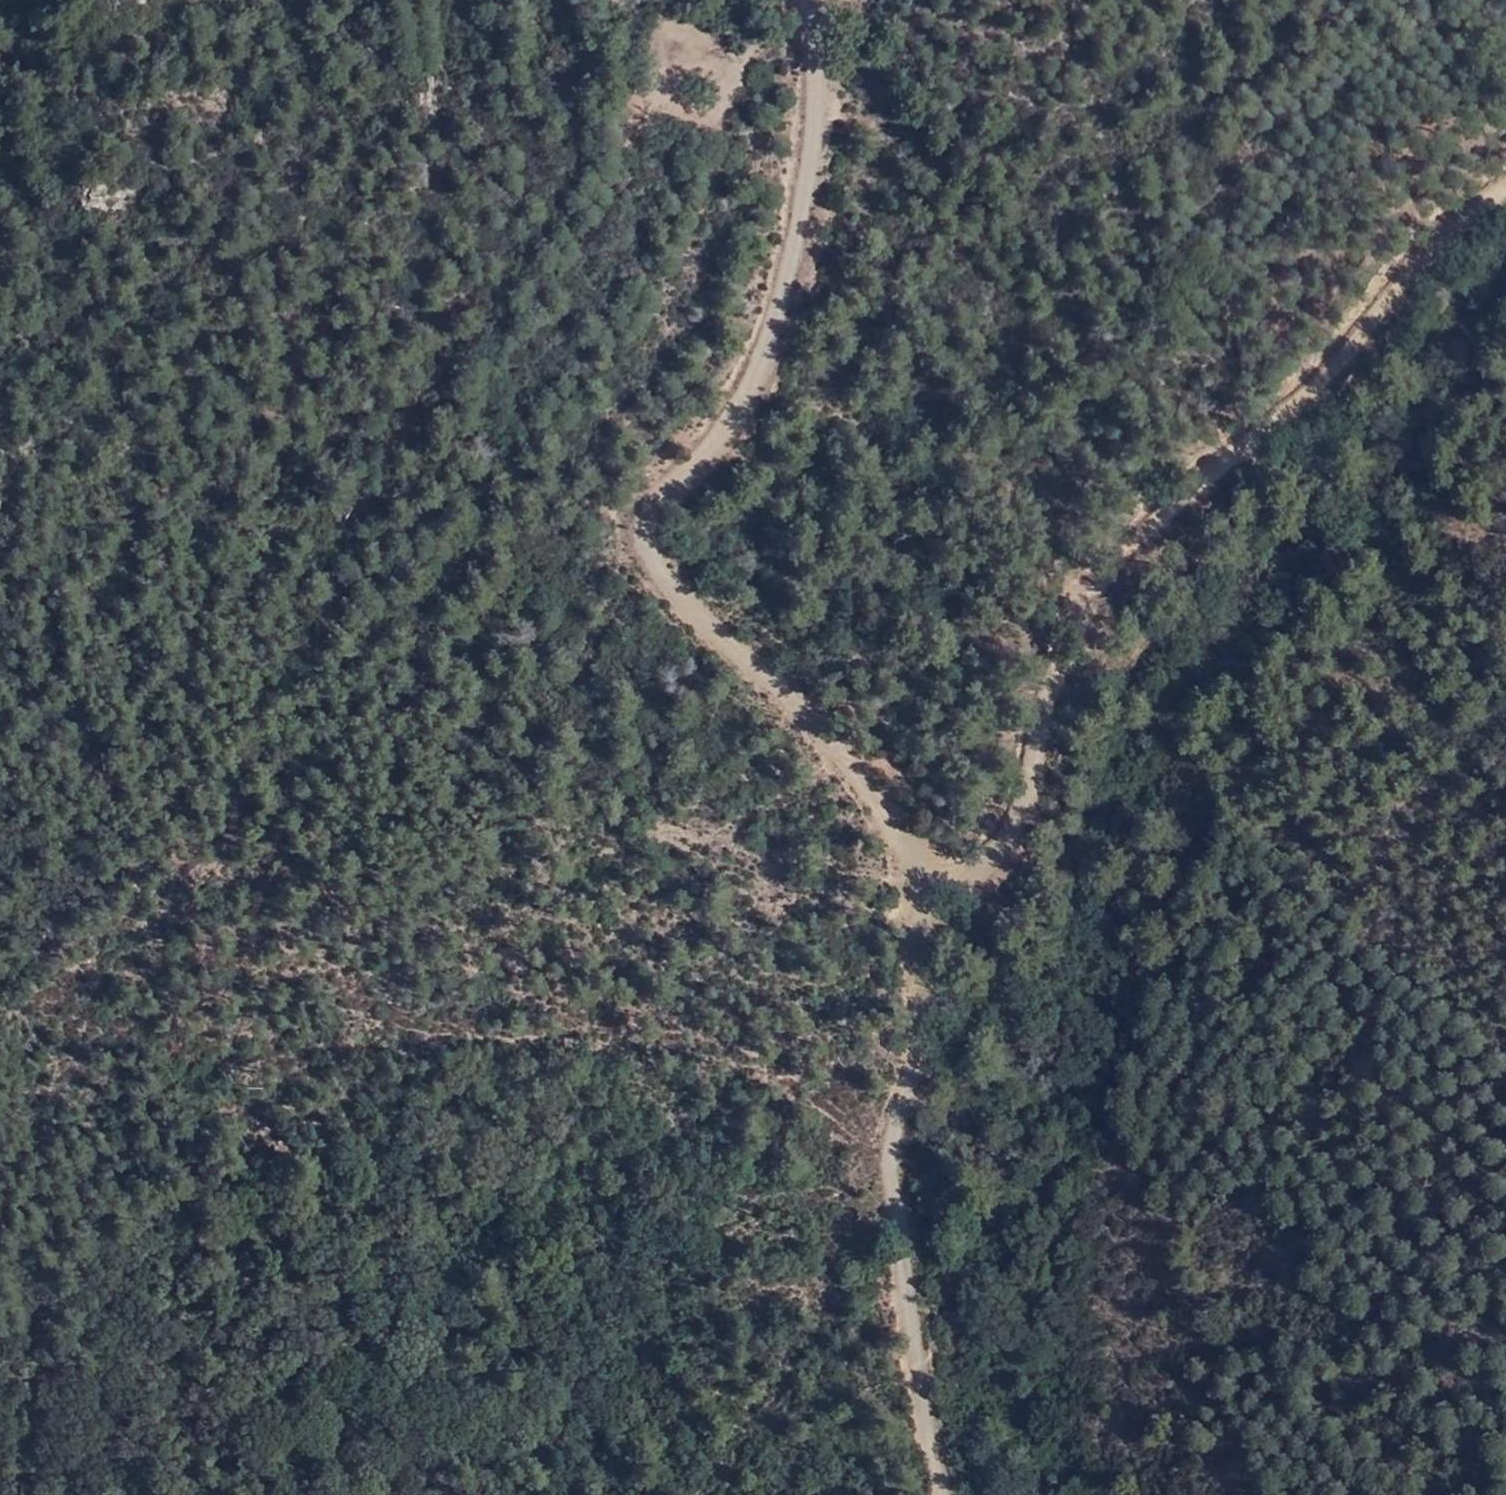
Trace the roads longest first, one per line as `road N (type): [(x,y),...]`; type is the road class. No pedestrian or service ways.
road 1 (track): [(941,855),(891,837),(823,720),(688,611),(642,538),(761,354),(799,205),(815,66),(804,0)]
road 2 (track): [(1505,187),(1100,575),(1013,832),(941,855)]
road 3 (track): [(940,1494),(898,1231),(906,1081),(941,855)]

